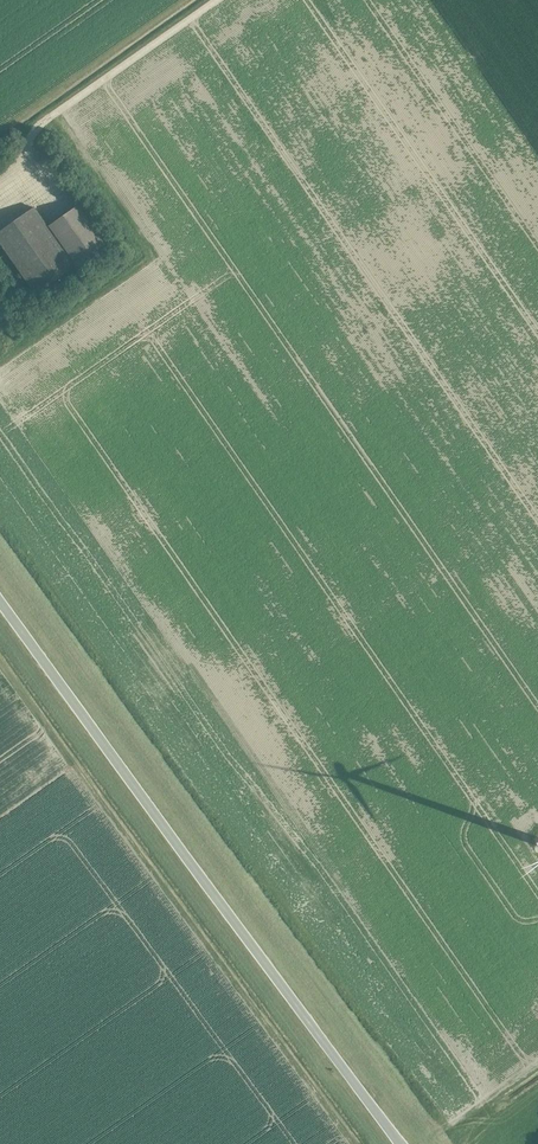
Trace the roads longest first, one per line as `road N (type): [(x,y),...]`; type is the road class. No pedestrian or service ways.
road 1 (unclassified): [(400,1143),(0,594)]

